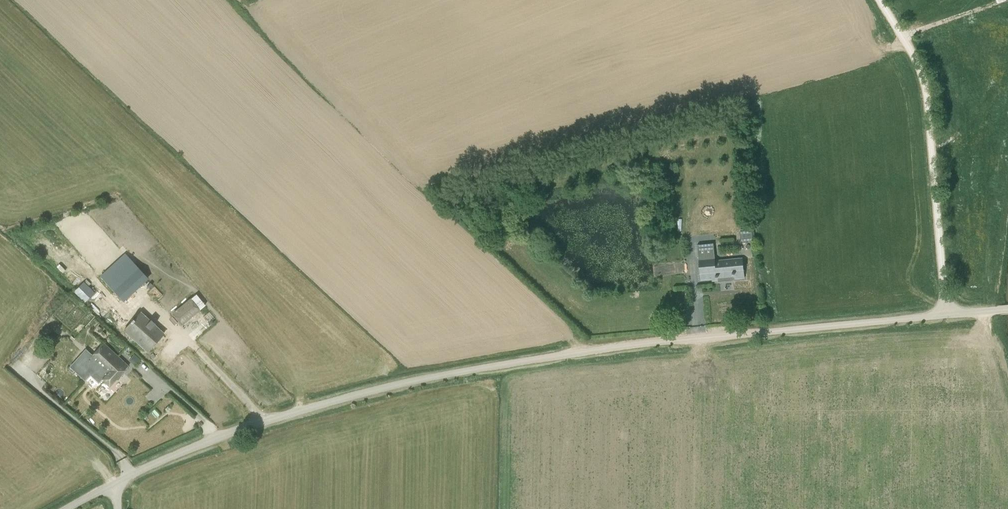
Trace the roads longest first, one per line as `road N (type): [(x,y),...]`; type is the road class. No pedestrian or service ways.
road 1 (unclassified): [(945,315),(607,345),(449,371),(276,417),(119,481)]
road 2 (unclassified): [(945,315),(926,84),(879,0)]

